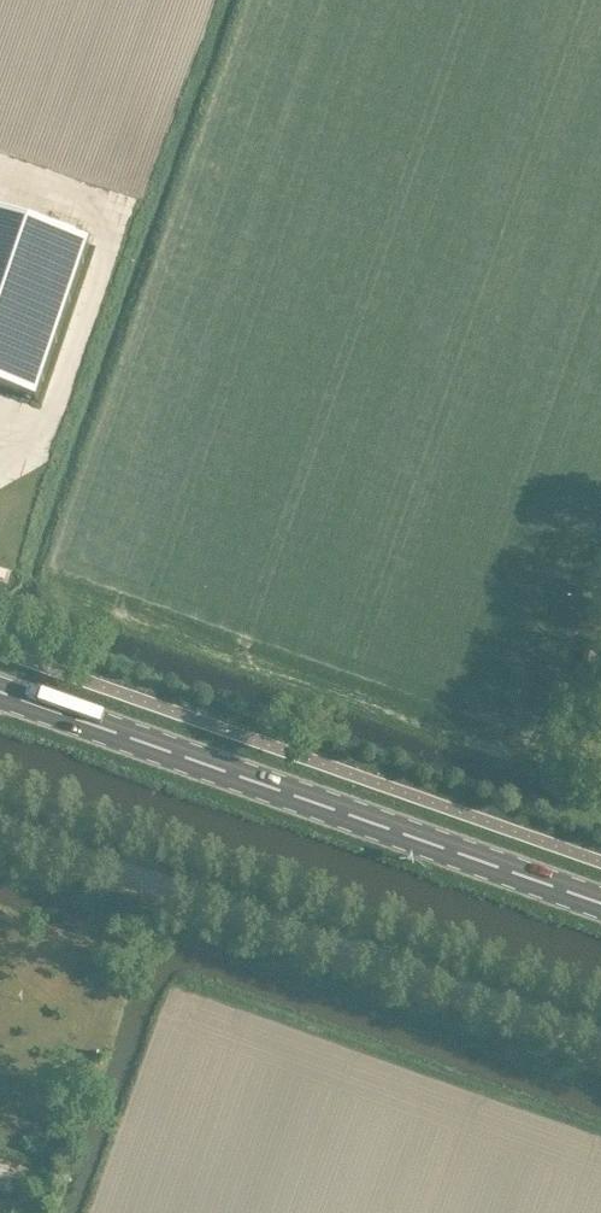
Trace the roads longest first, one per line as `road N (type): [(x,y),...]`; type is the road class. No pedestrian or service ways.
road 1 (unclassified): [(600,1032),(0,820)]
road 2 (primary): [(600,897),(0,686)]

